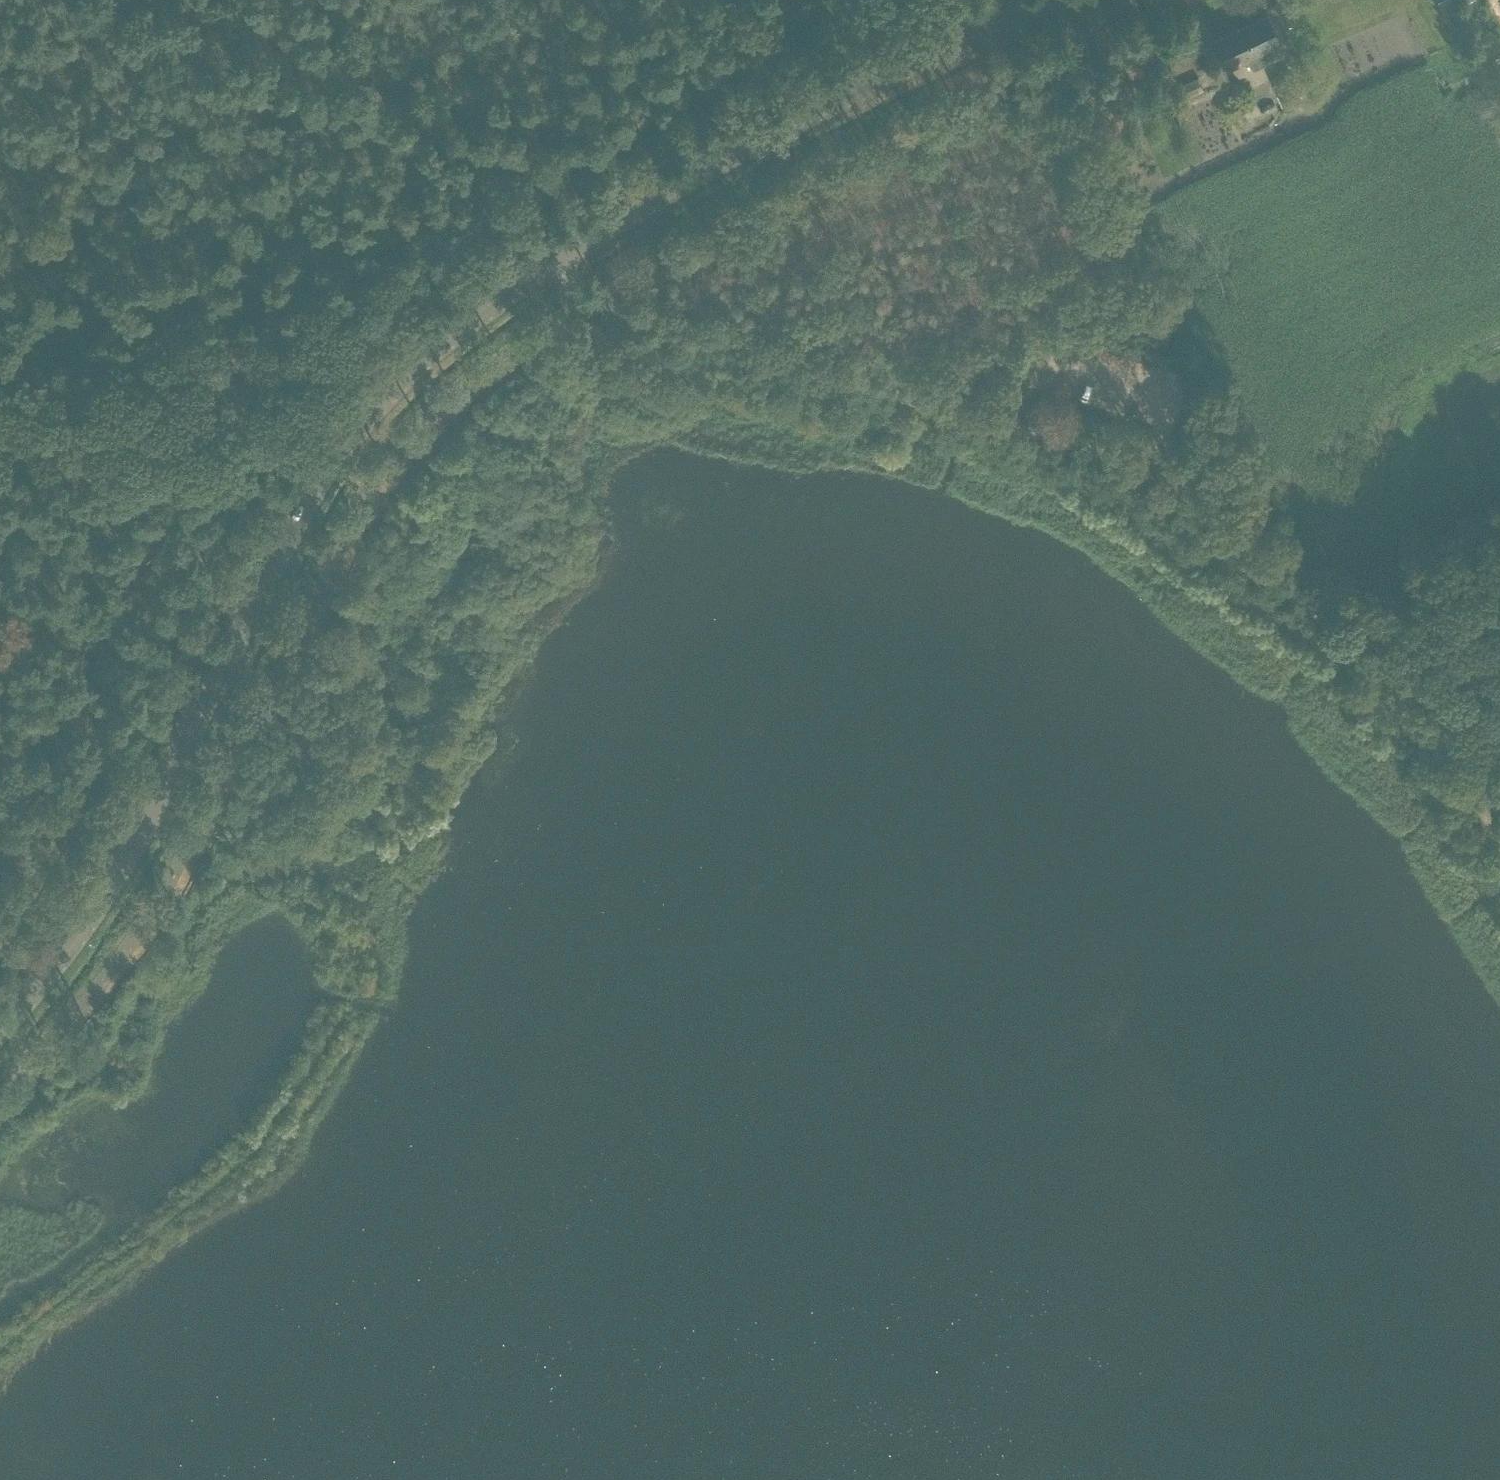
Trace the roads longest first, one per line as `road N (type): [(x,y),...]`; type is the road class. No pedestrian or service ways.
road 1 (tertiary): [(0,1028),(103,875),(317,481),(360,419),(414,364),(553,263)]
road 2 (unclassified): [(1135,474),(661,324),(590,298),(553,263)]
road 3 (tertiary): [(553,263),(810,114),(1050,0)]
road 4 (track): [(360,419),(0,406)]
road 5 (track): [(1499,834),(1427,716),(1337,622)]
road 6 (track): [(1337,622),(1195,515)]
road 7 (track): [(110,0),(0,55)]

